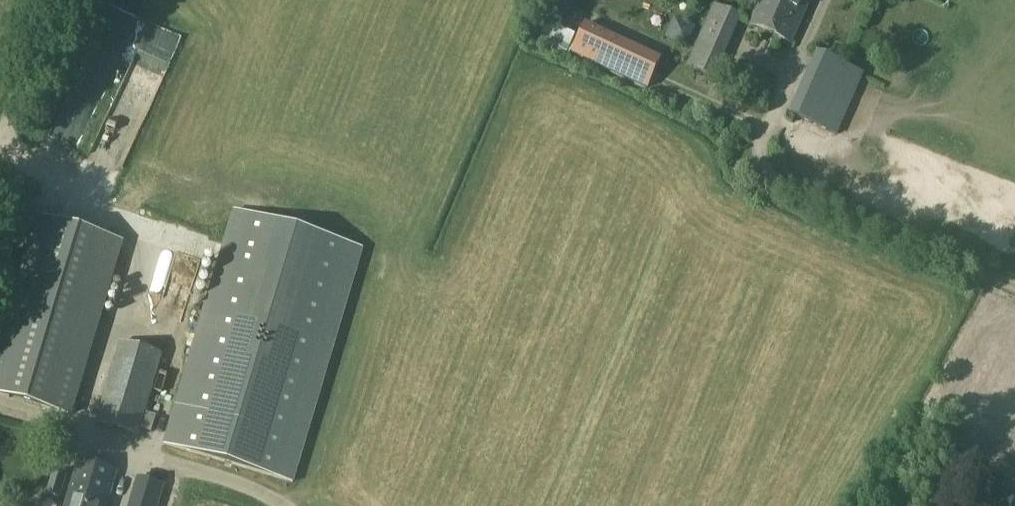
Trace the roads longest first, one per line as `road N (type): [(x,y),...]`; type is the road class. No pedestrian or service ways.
road 1 (track): [(1014,277),(766,168),(771,123),(818,0)]
road 2 (track): [(281,505),(258,489),(0,409)]
road 3 (track): [(0,136),(24,102),(70,0)]

